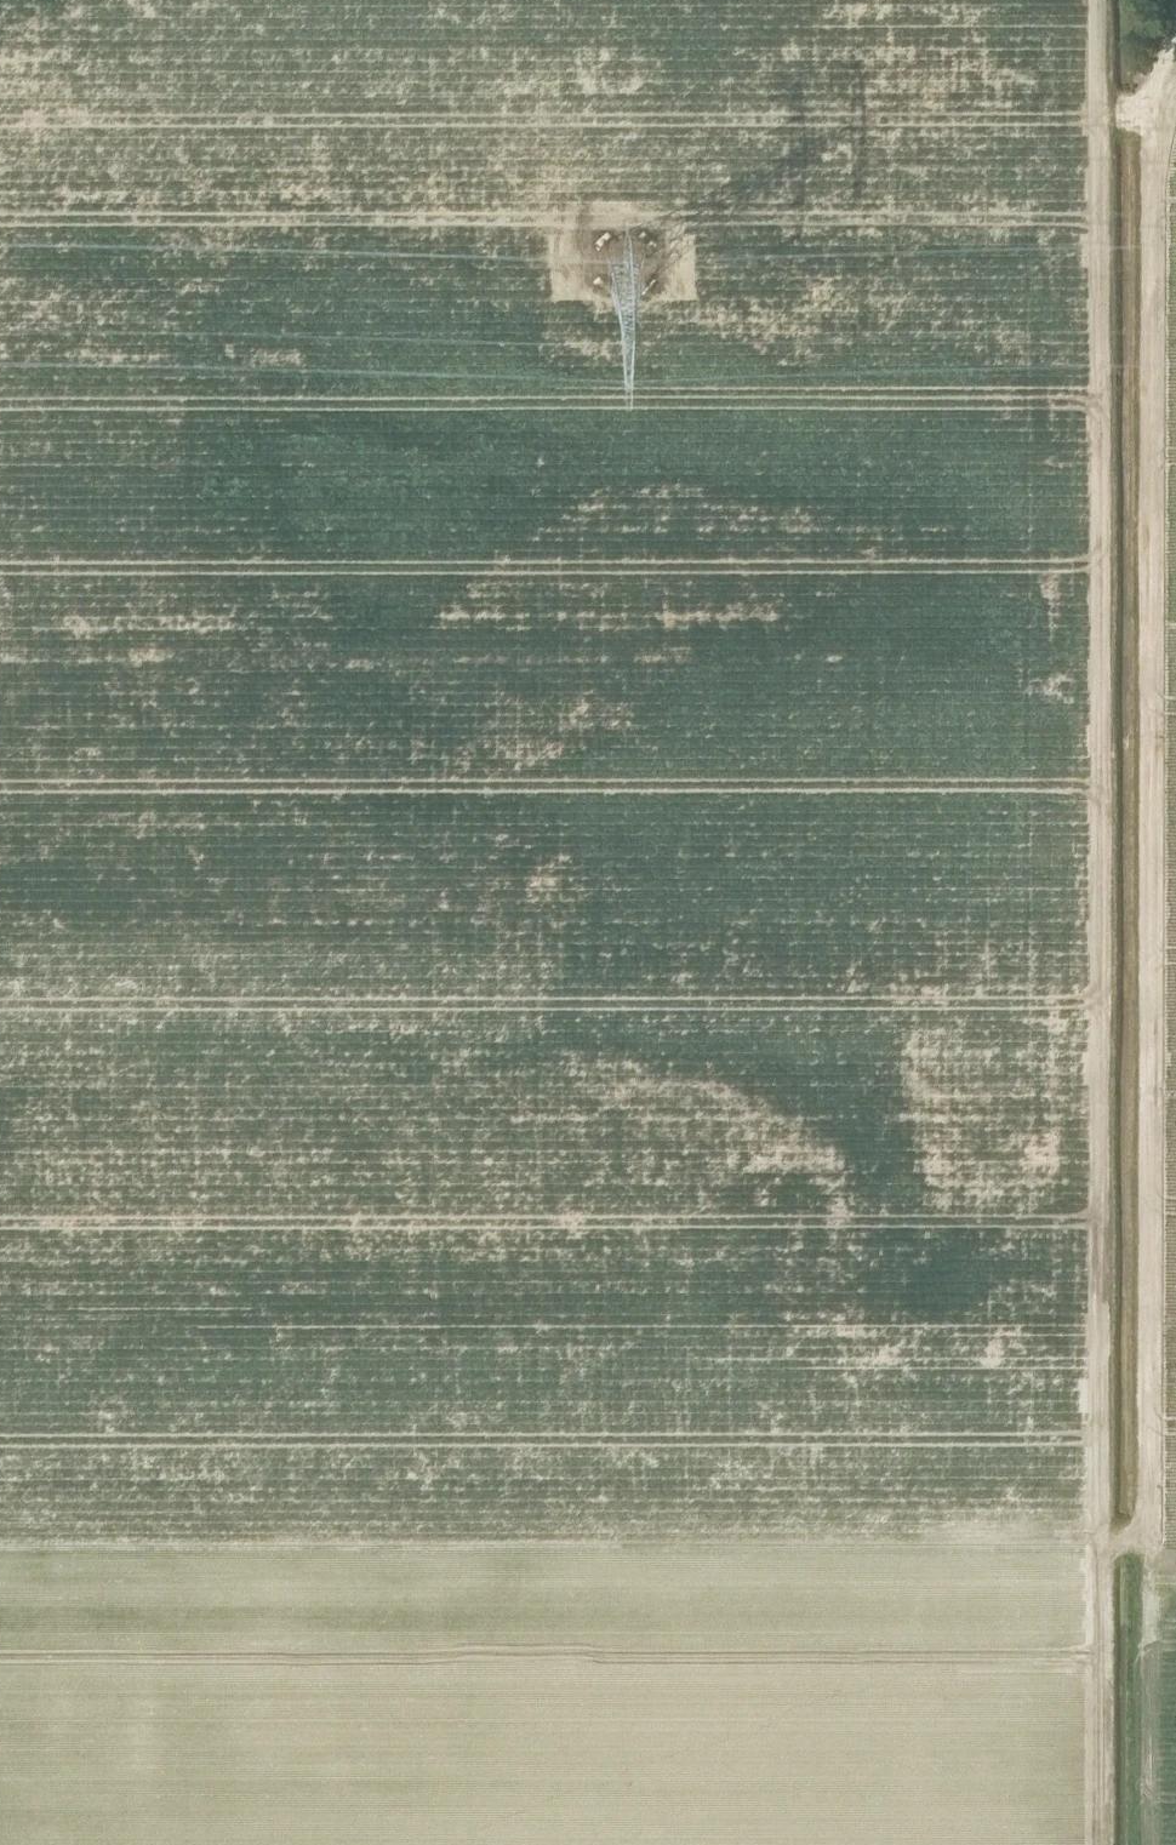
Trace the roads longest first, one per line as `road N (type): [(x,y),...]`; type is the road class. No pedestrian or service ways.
road 1 (track): [(1105,1844),(1101,0)]

